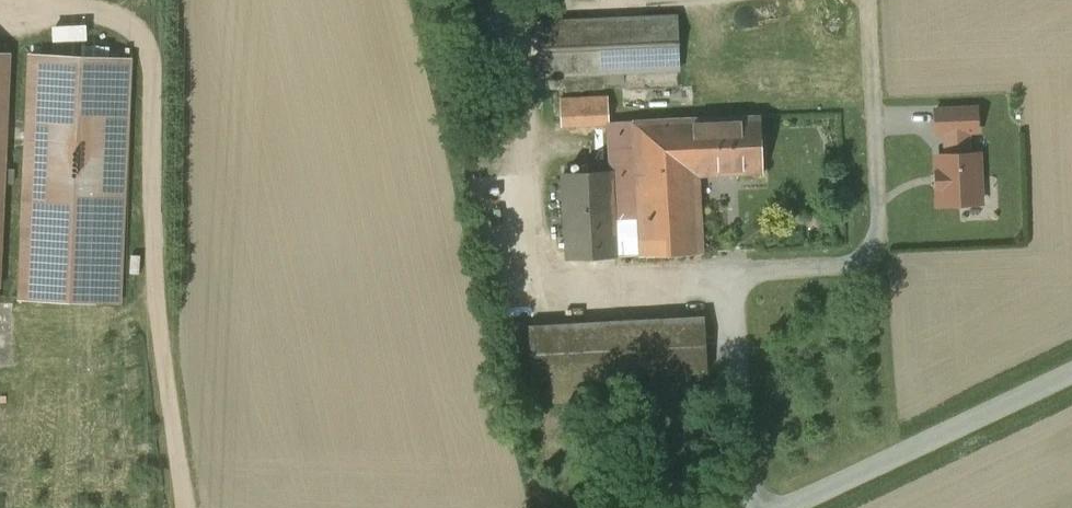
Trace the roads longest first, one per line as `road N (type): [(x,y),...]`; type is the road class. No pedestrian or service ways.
road 1 (unclassified): [(1071,372),(791,507)]

